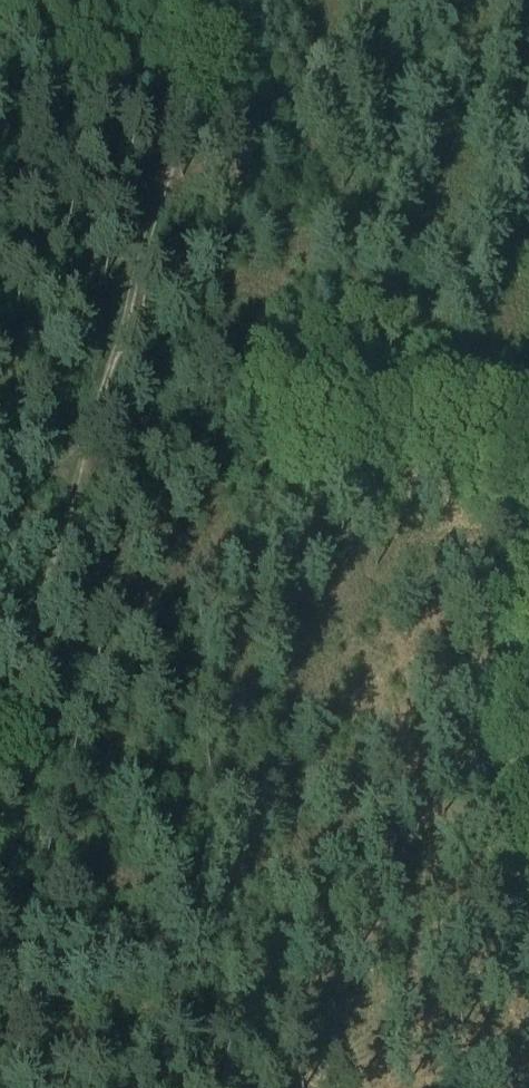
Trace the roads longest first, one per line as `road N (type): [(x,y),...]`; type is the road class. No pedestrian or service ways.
road 1 (track): [(528,472),(299,389),(120,337)]
road 2 (track): [(528,542),(488,628),(473,715),(484,789),(528,908)]

